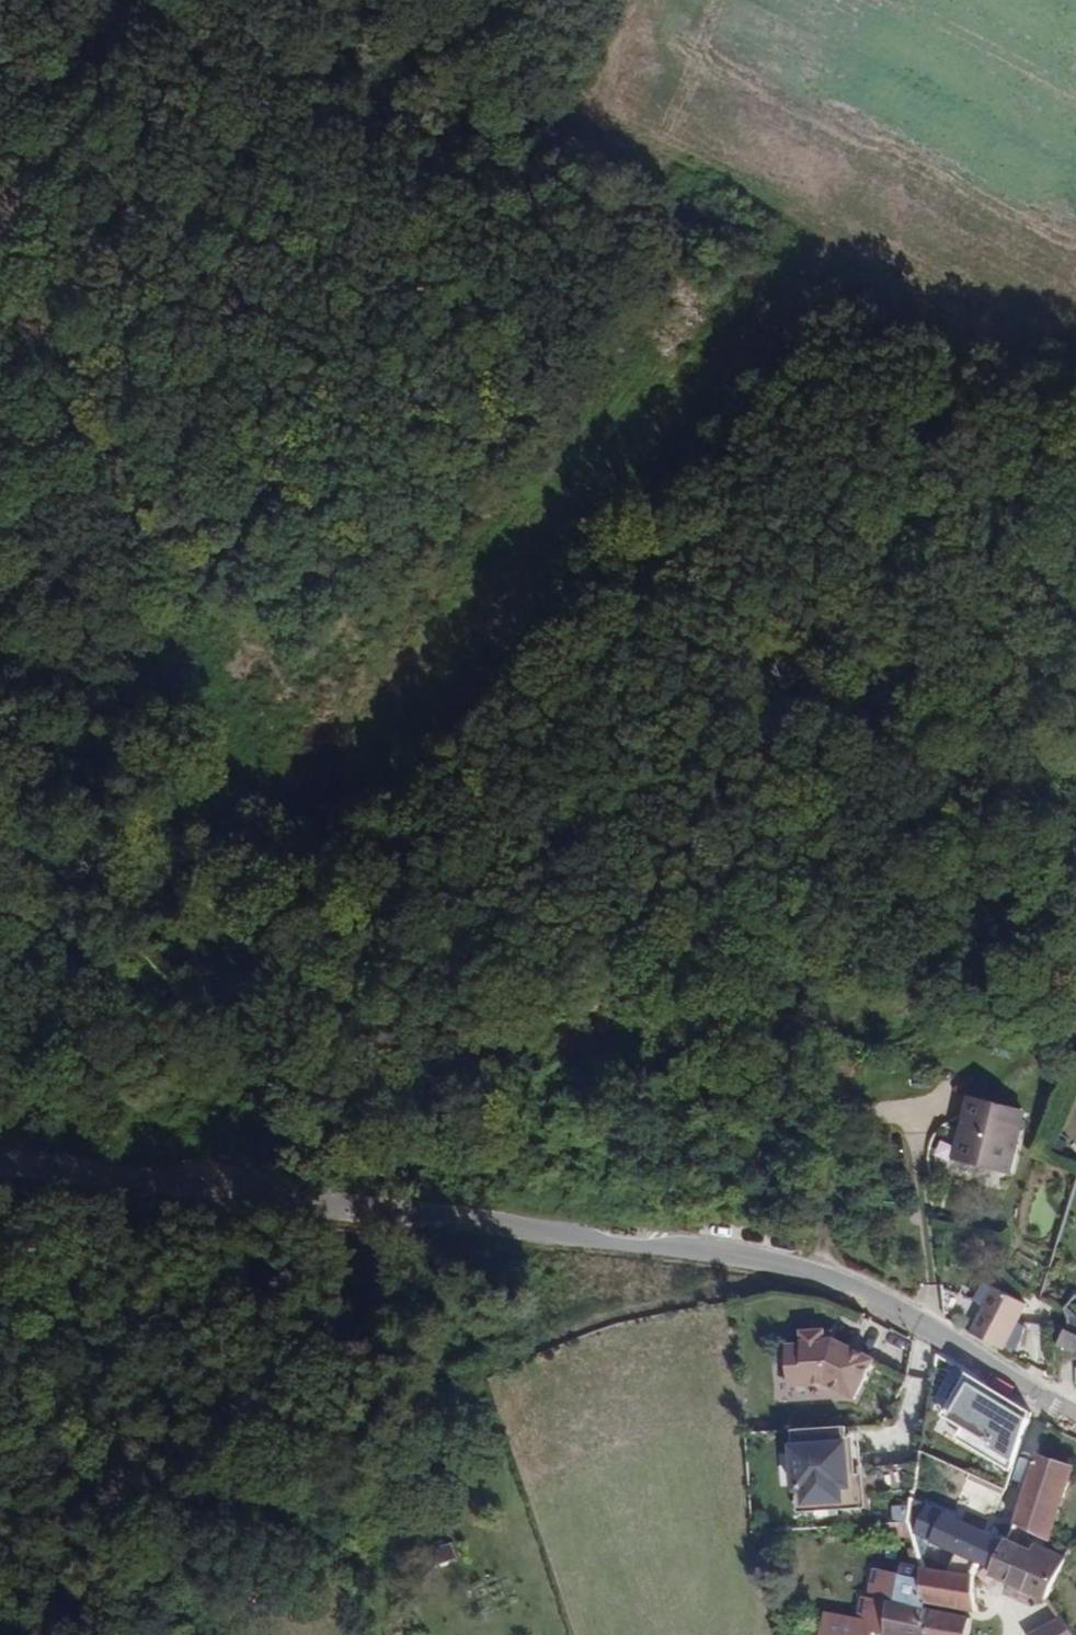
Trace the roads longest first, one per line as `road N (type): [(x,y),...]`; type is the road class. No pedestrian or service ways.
road 1 (tertiary): [(1075,1413),(820,1283),(523,1222),(0,1164)]

